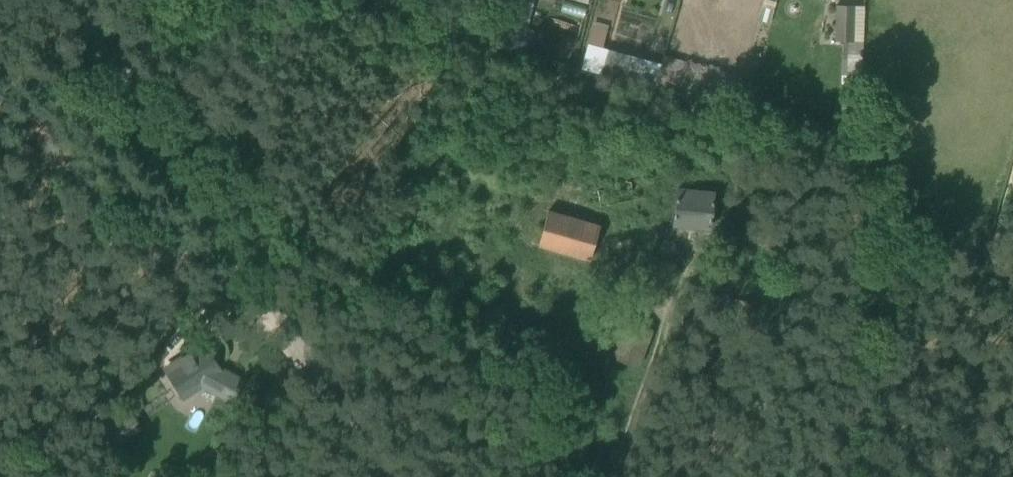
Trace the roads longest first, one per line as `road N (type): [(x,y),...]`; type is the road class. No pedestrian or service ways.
road 1 (unclassified): [(76,0),(385,476)]

